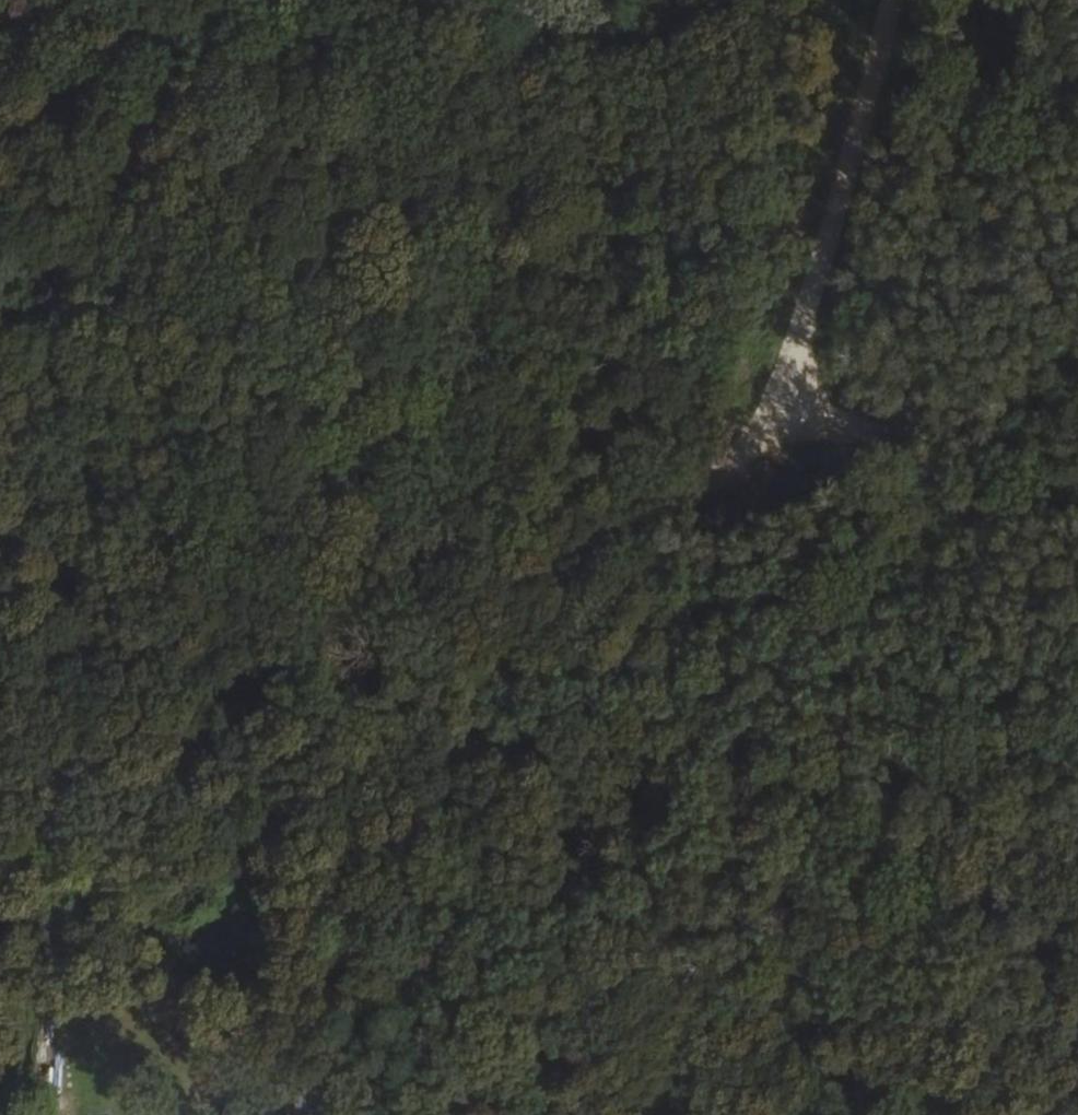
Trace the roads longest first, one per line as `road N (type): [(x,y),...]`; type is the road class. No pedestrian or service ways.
road 1 (track): [(912,0),(800,393),(745,434)]

